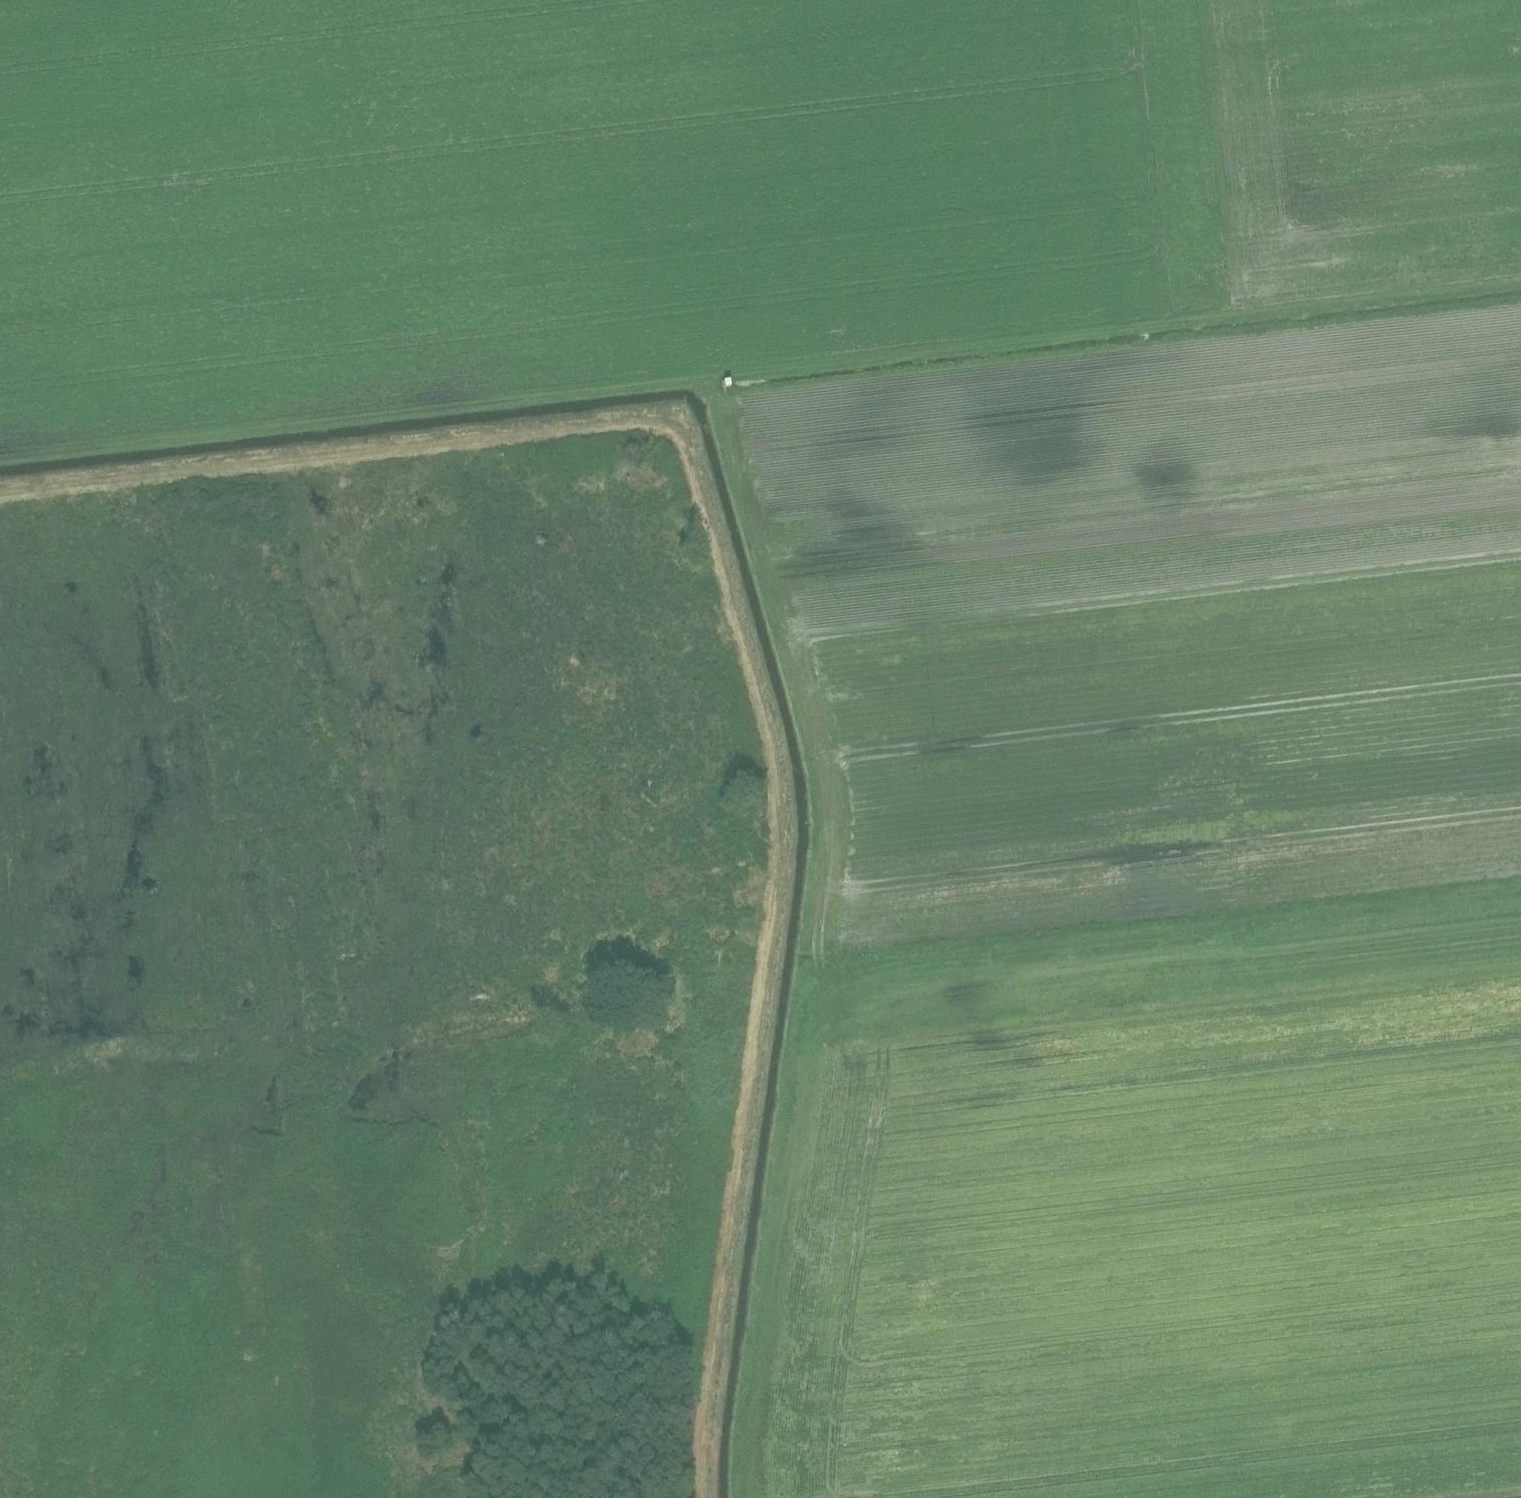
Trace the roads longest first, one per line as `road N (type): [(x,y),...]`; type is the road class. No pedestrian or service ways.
road 1 (track): [(708,1497),(720,1287),(794,829),(771,710),(687,435),(673,420),(646,417),(0,488)]

